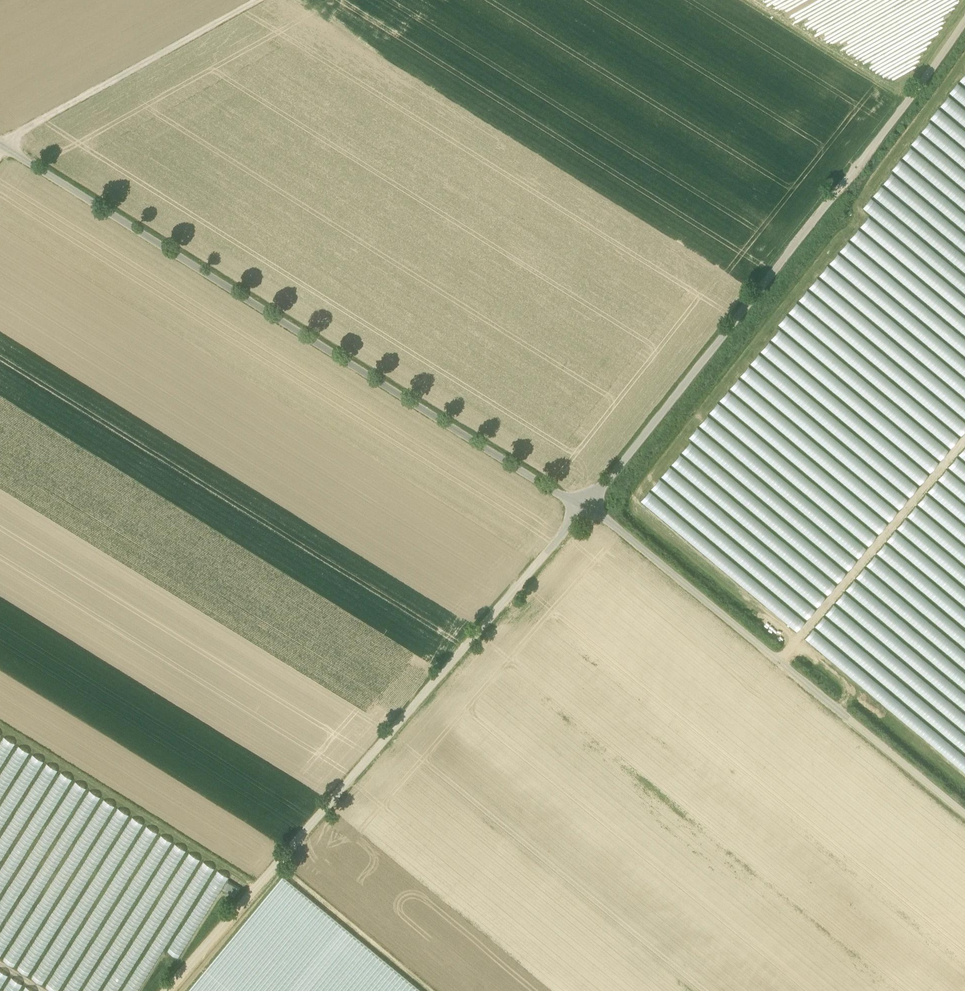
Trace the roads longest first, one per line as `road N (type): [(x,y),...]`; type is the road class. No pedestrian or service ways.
road 1 (track): [(173,990),(582,513),(0,150)]
road 2 (unclassified): [(588,506),(859,168),(964,22)]
road 3 (unclassified): [(964,817),(588,506)]
road 4 (track): [(0,159),(21,137),(267,0)]

